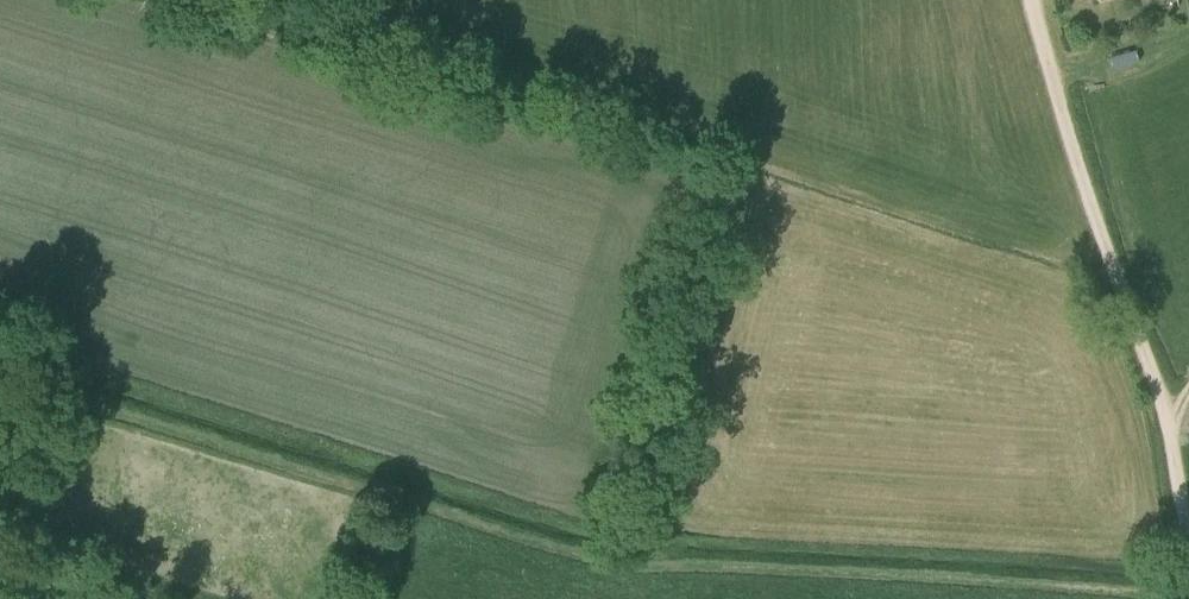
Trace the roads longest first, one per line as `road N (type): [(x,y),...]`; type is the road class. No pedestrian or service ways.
road 1 (track): [(1188,570),(1161,391),(1099,236),(1035,0)]

